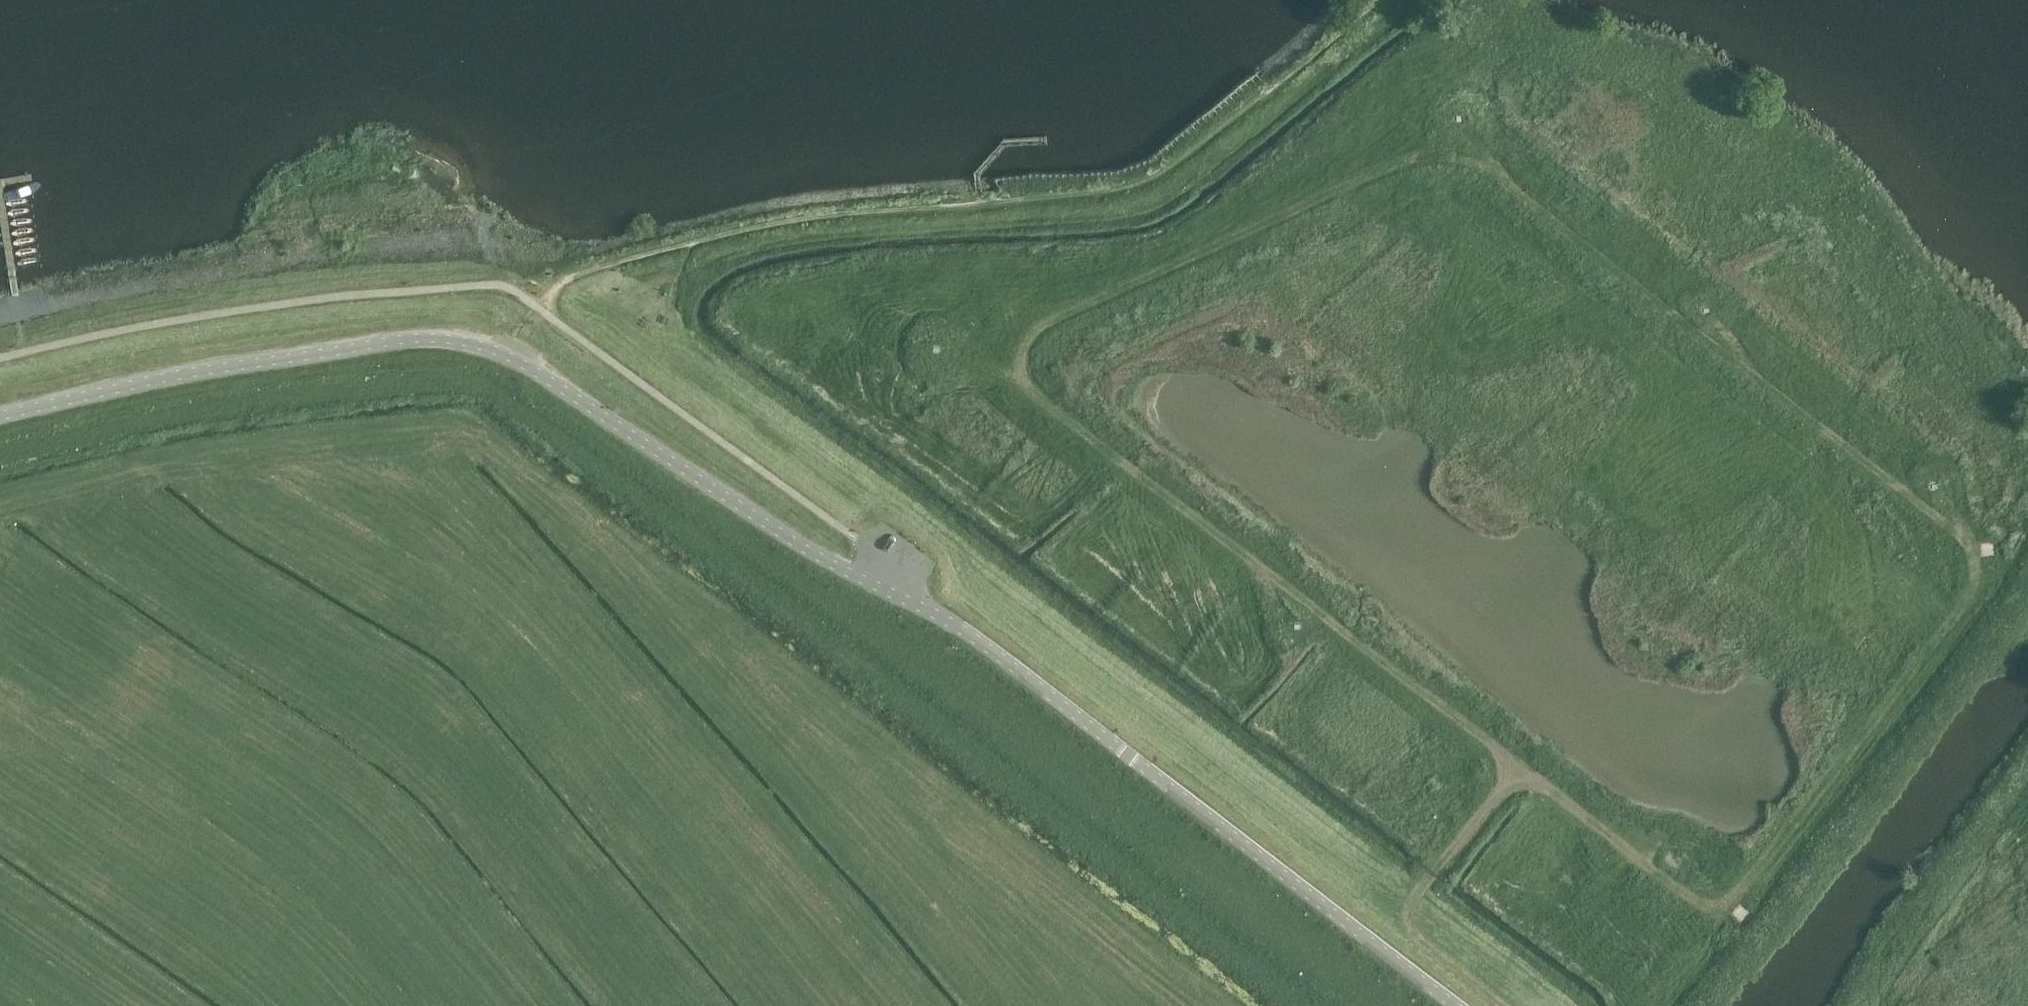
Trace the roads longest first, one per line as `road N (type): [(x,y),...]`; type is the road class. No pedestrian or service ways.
road 1 (track): [(1269,577),(1034,393),(1019,351),(1038,326),(1421,157),(1477,163),(1961,532),(1973,552),(1978,573),(1971,596),(1730,901),(1694,899),(1486,738)]
road 2 (tertiary): [(0,416),(176,372),(411,333),(481,341),(967,630),(1459,1005)]
road 3 (track): [(1519,769),(1423,887),(1413,914),(1419,937),(1502,1005)]
road 4 (track): [(1486,738),(1269,577)]

